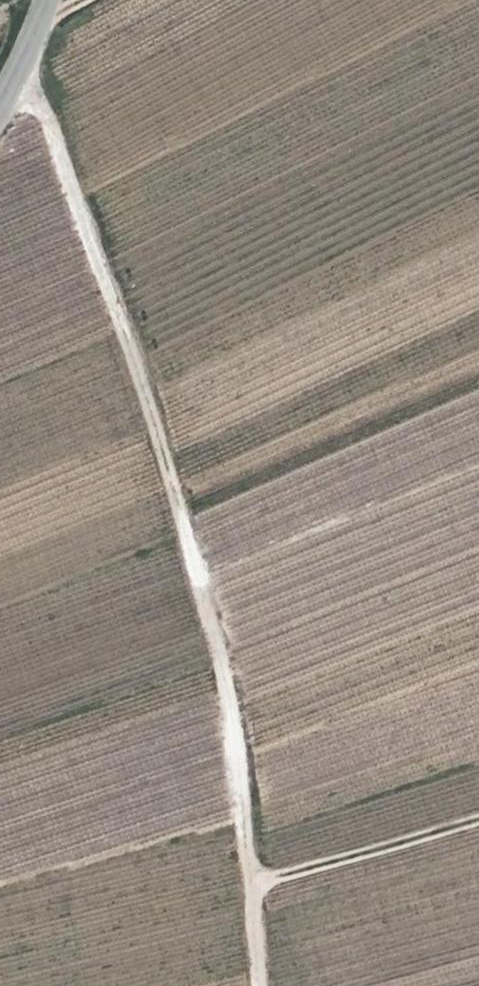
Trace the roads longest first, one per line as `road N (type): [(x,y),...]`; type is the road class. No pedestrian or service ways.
road 1 (track): [(258,985),(220,685),(190,548),(81,207),(51,128),(15,76)]
road 2 (track): [(249,879),(478,815)]

